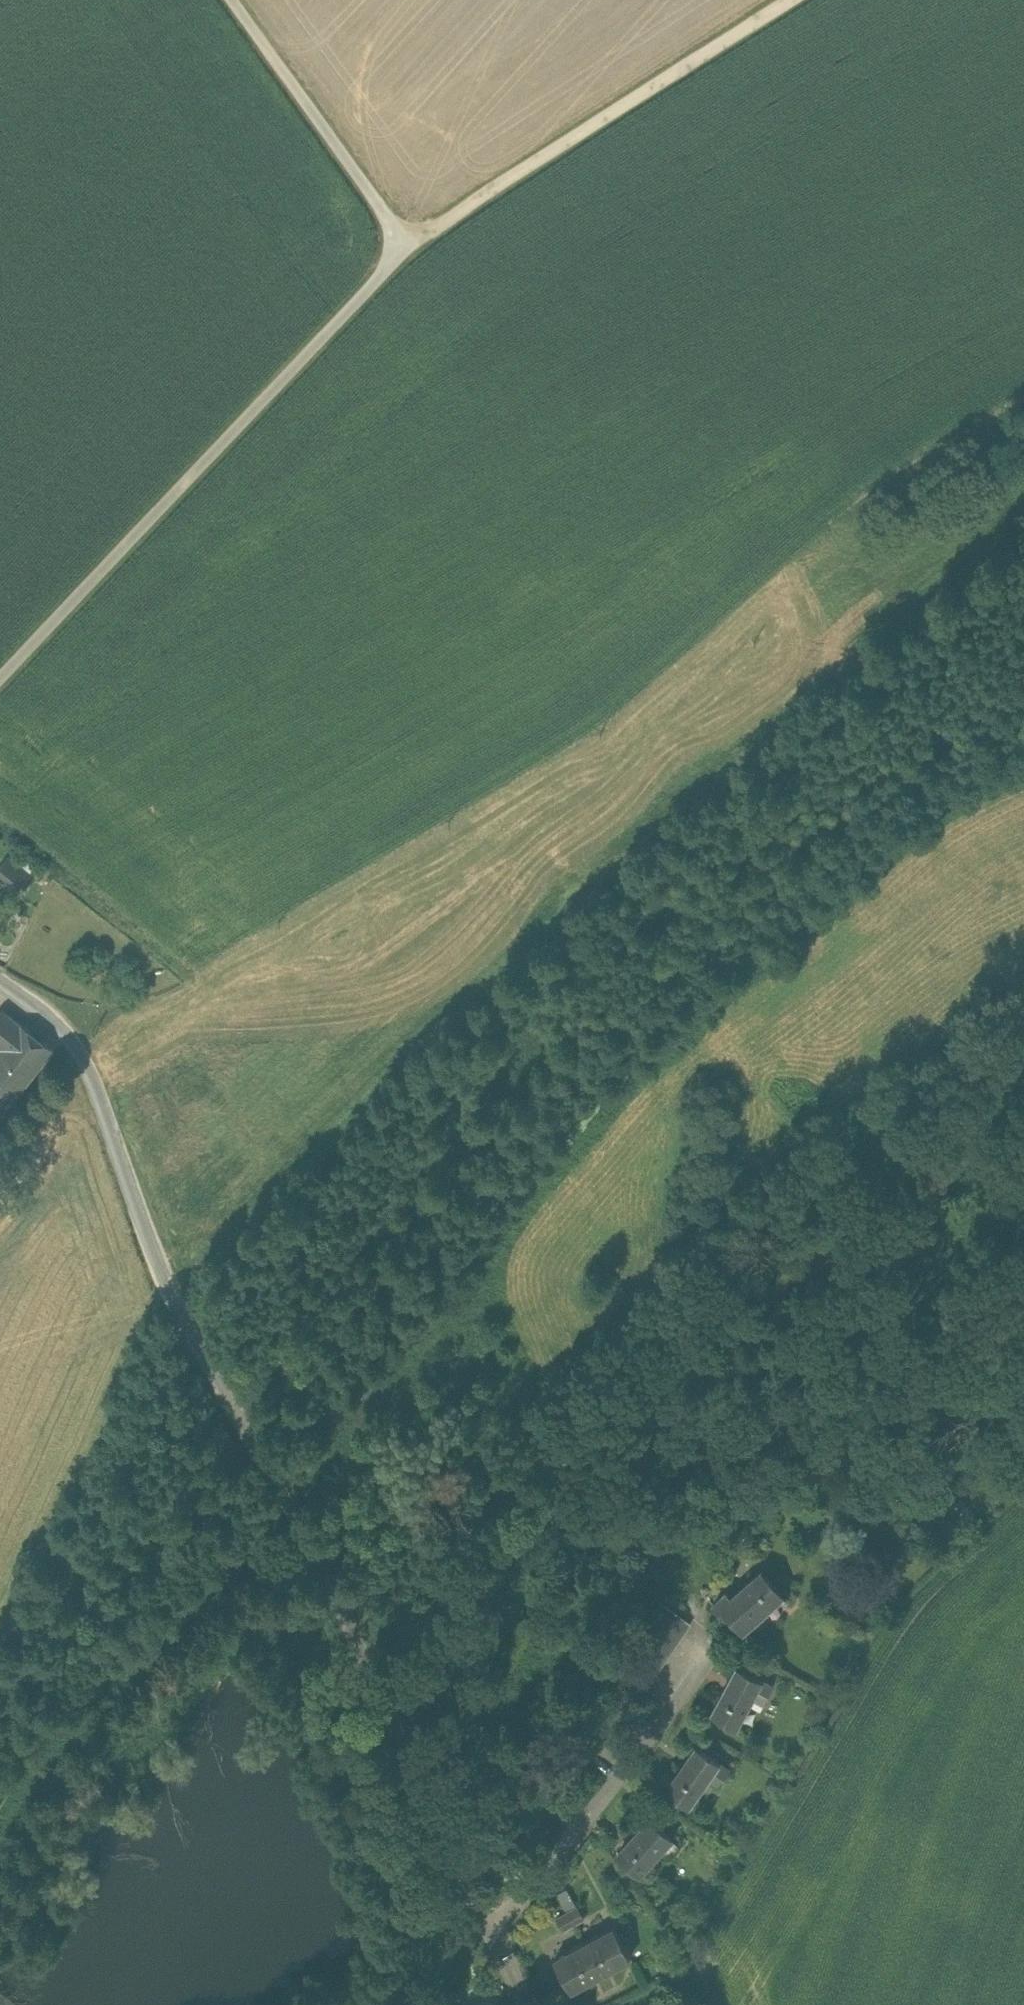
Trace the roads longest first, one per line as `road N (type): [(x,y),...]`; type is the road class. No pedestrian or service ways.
road 1 (residential): [(237,0),(412,244),(0,680)]
road 2 (unclassified): [(287,1497),(171,1279),(90,1066),(55,1021),(0,975)]
road 3 (unclassified): [(287,1497),(529,2004)]
road 4 (track): [(790,0),(412,244)]

